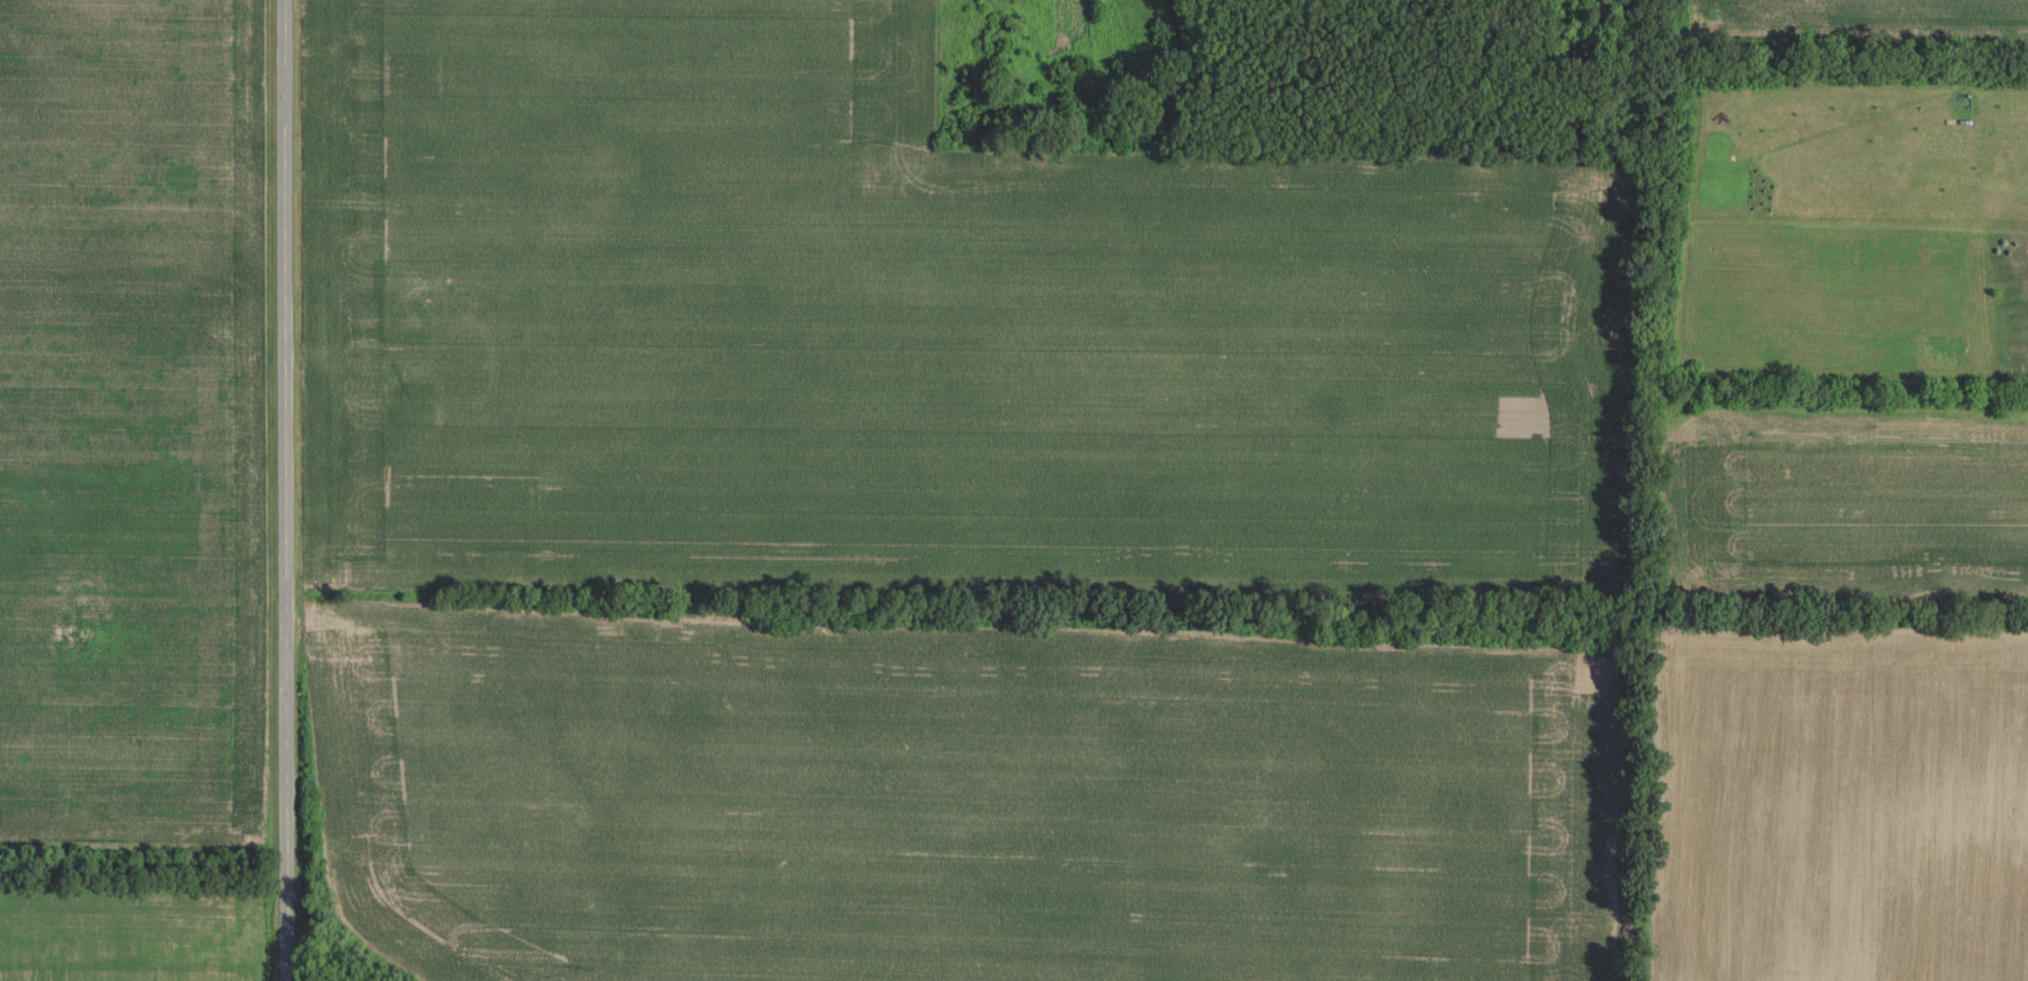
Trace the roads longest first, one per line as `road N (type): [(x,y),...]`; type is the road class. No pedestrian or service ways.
road 1 (residential): [(286,0),(288,980)]

